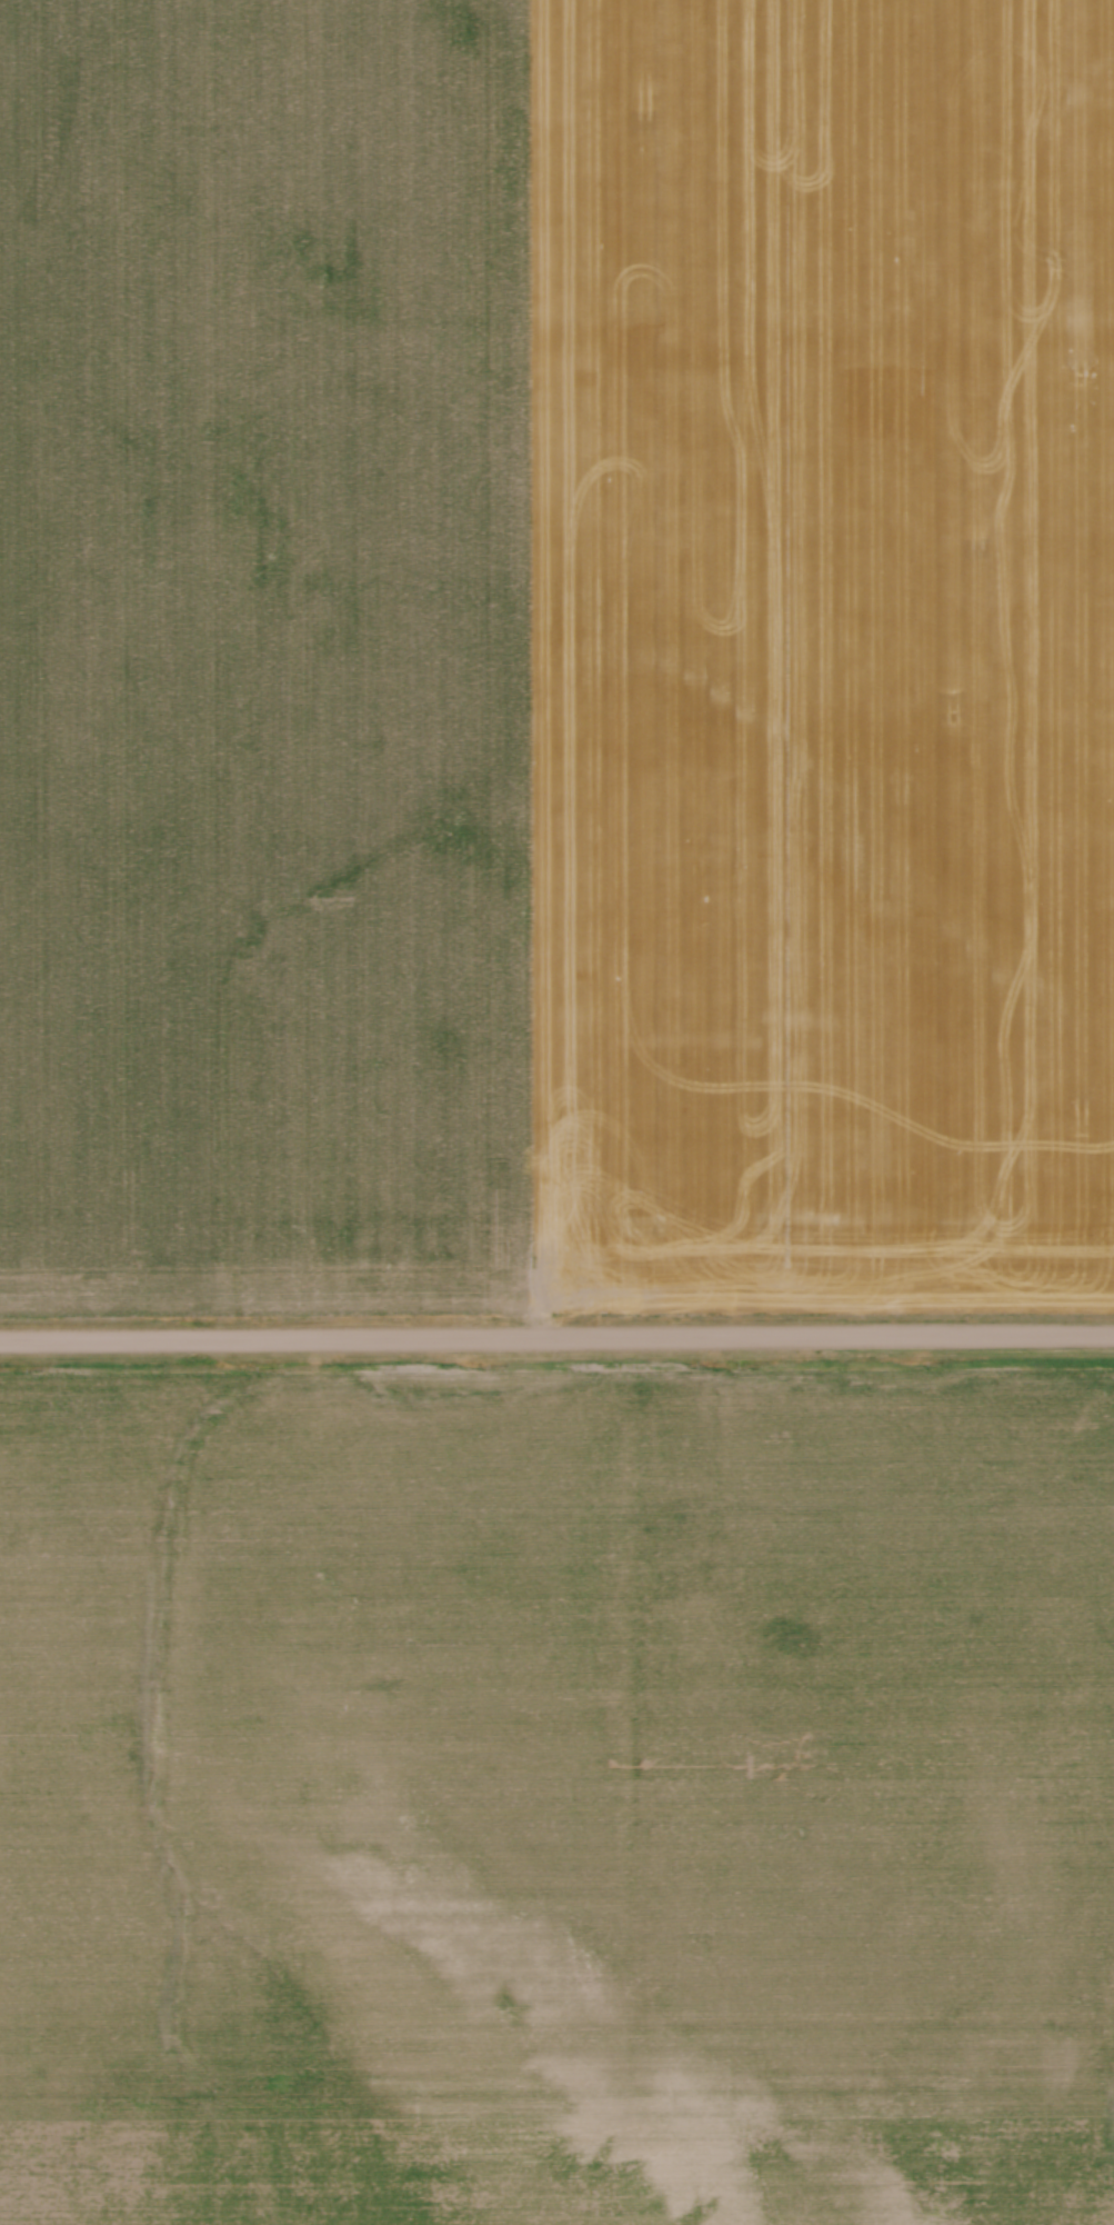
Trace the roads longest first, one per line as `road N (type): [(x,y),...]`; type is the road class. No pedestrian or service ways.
road 1 (tertiary): [(0,1340),(1113,1335)]

